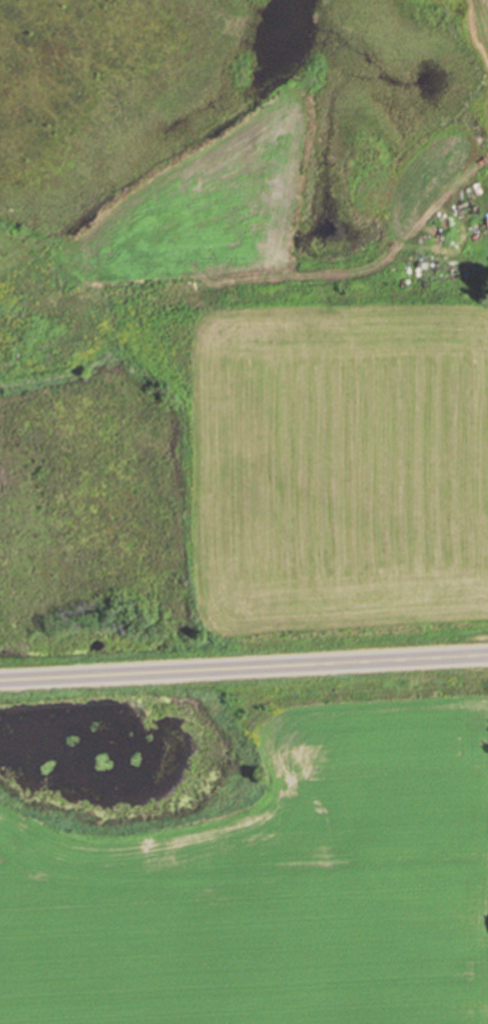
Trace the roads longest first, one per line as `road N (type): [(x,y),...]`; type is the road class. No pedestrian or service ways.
road 1 (secondary): [(0,685),(487,656)]

